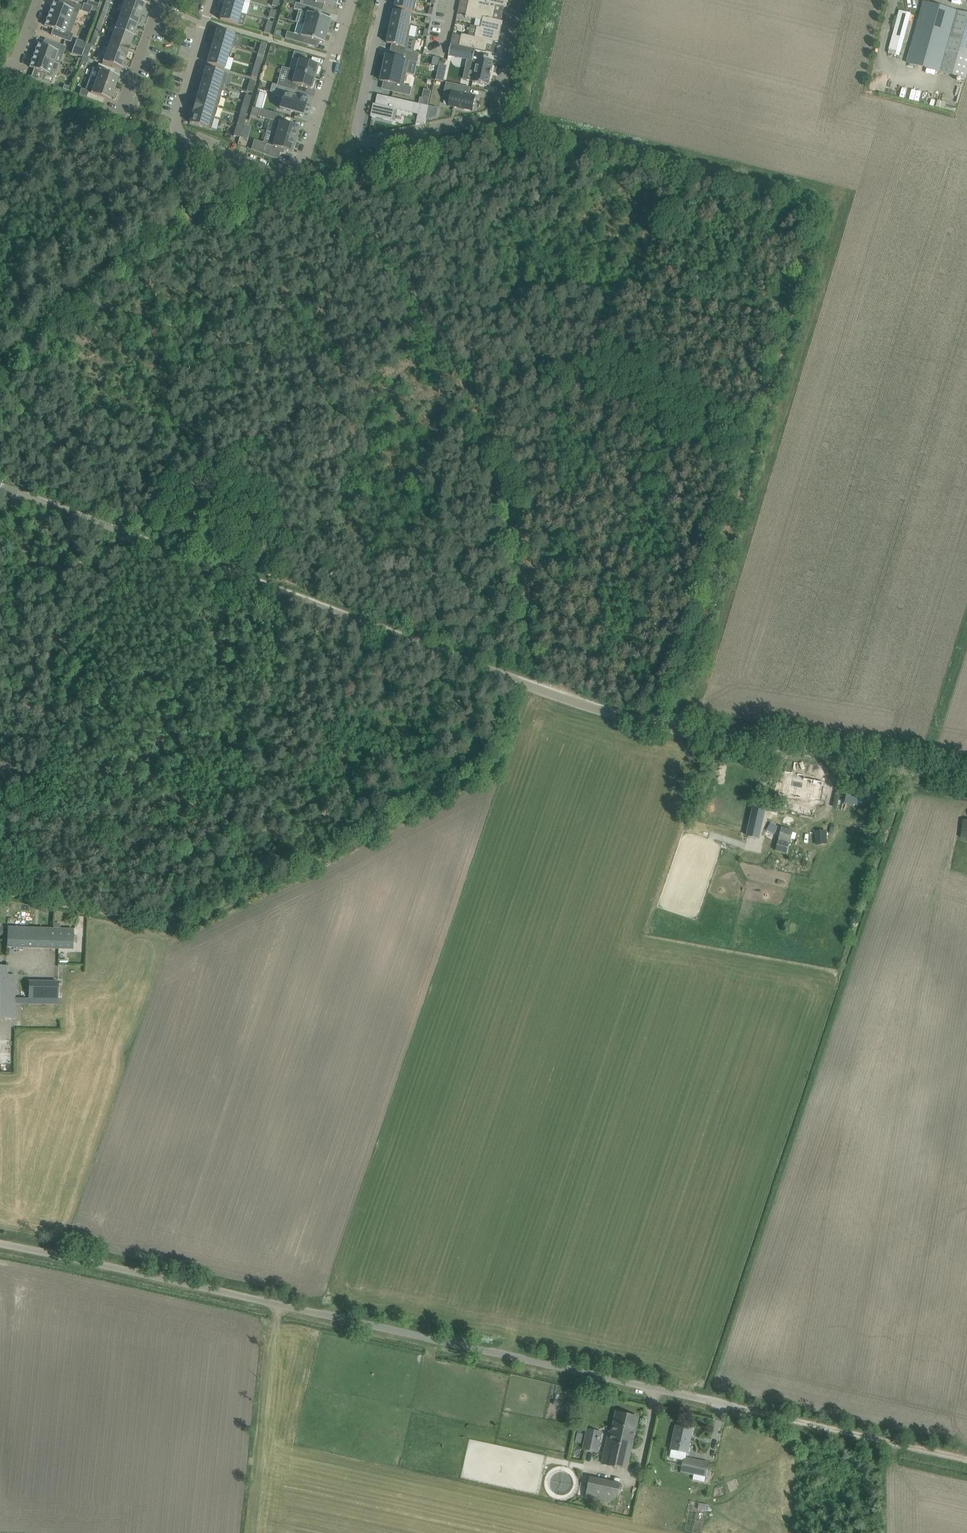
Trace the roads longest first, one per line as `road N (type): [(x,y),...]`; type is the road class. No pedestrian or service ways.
road 1 (unclassified): [(966,779),(592,706),(0,489)]
road 2 (unclassified): [(737,1406),(0,1243)]
road 3 (residential): [(212,0),(179,130),(281,174),(305,160),(352,0)]
road 4 (residential): [(385,0),(358,123),(372,143),(497,115),(524,0)]
road 5 (track): [(690,657),(781,369)]
road 6 (track): [(737,1406),(966,1460)]
road 7 (track): [(781,369),(832,209)]
road 8 (residential): [(159,0),(117,116)]

